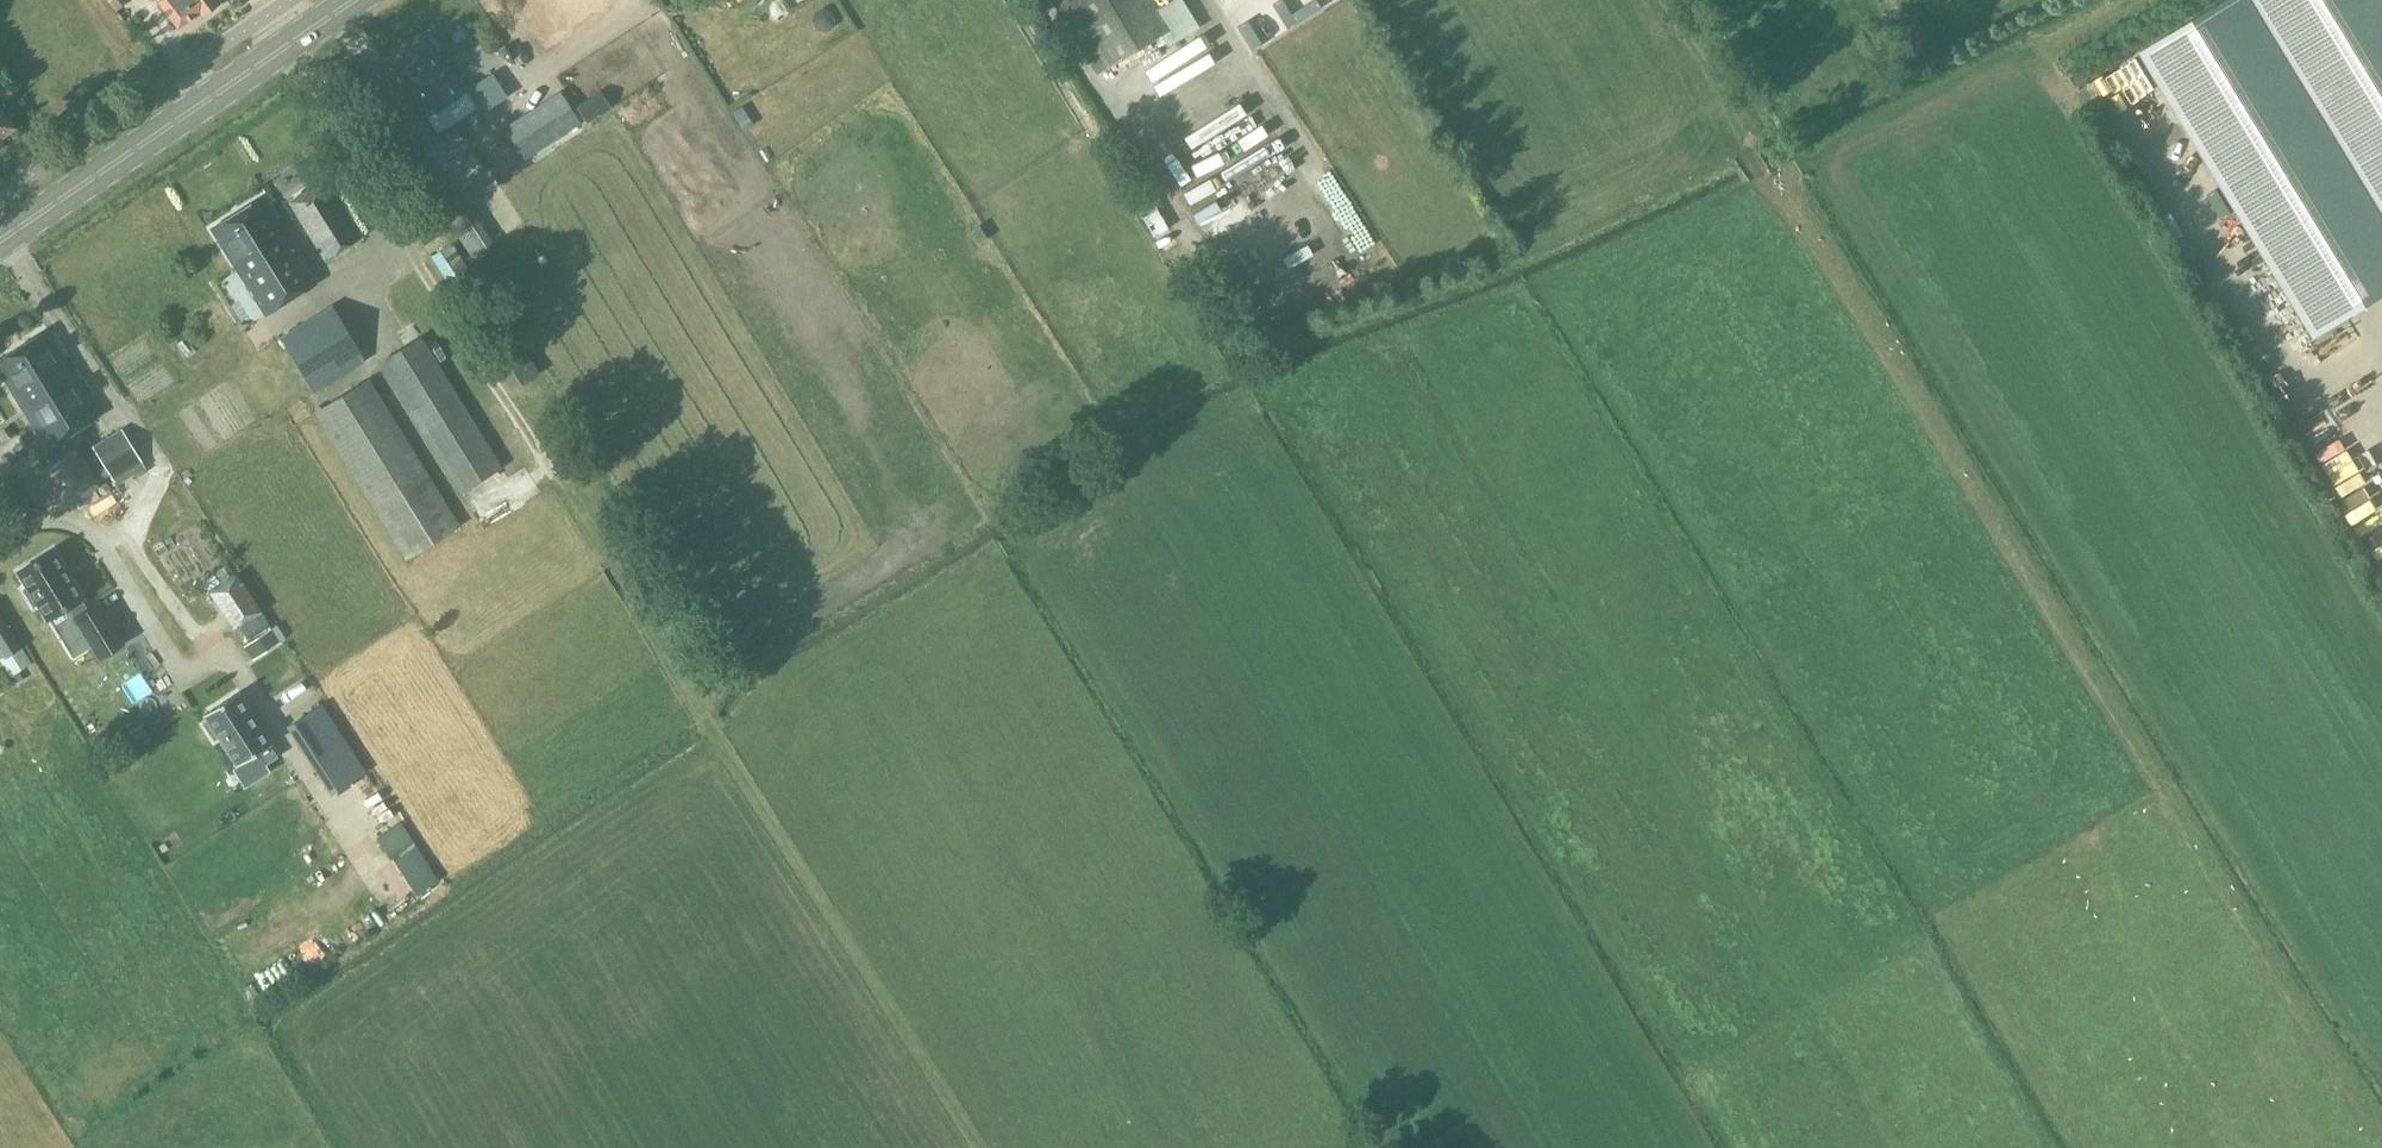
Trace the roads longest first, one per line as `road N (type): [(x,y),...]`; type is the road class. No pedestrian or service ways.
road 1 (primary): [(0,238),(344,0)]

